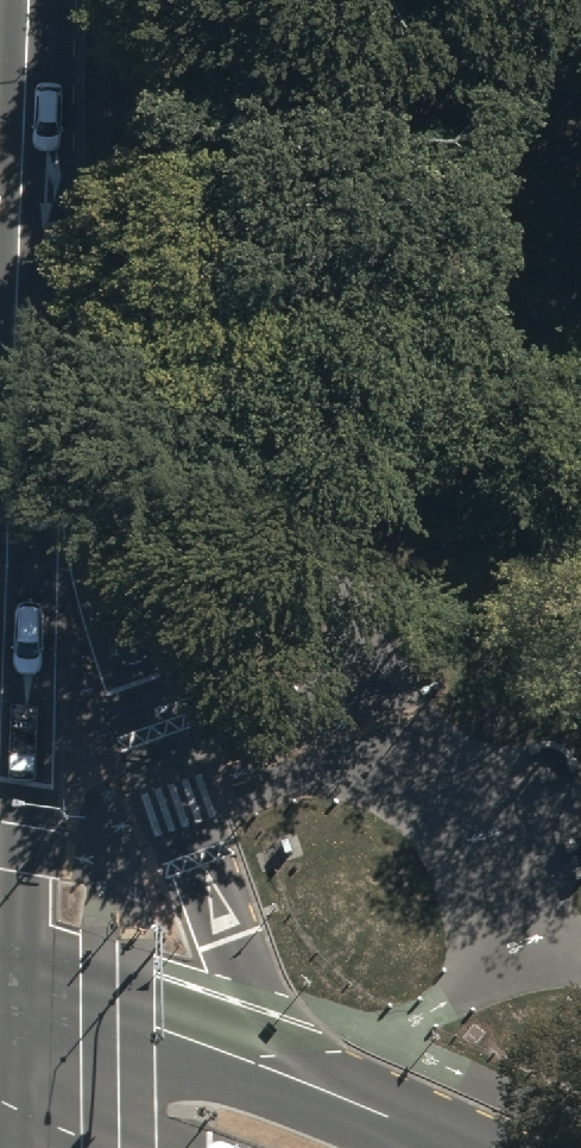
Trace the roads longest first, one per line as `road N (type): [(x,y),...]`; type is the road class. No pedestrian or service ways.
road 1 (secondary): [(0,184),(118,635),(286,1072)]
road 2 (secondary): [(0,999),(286,1072)]
road 3 (secondary): [(286,1072),(457,1147)]
road 4 (primary): [(9,0),(0,184)]

